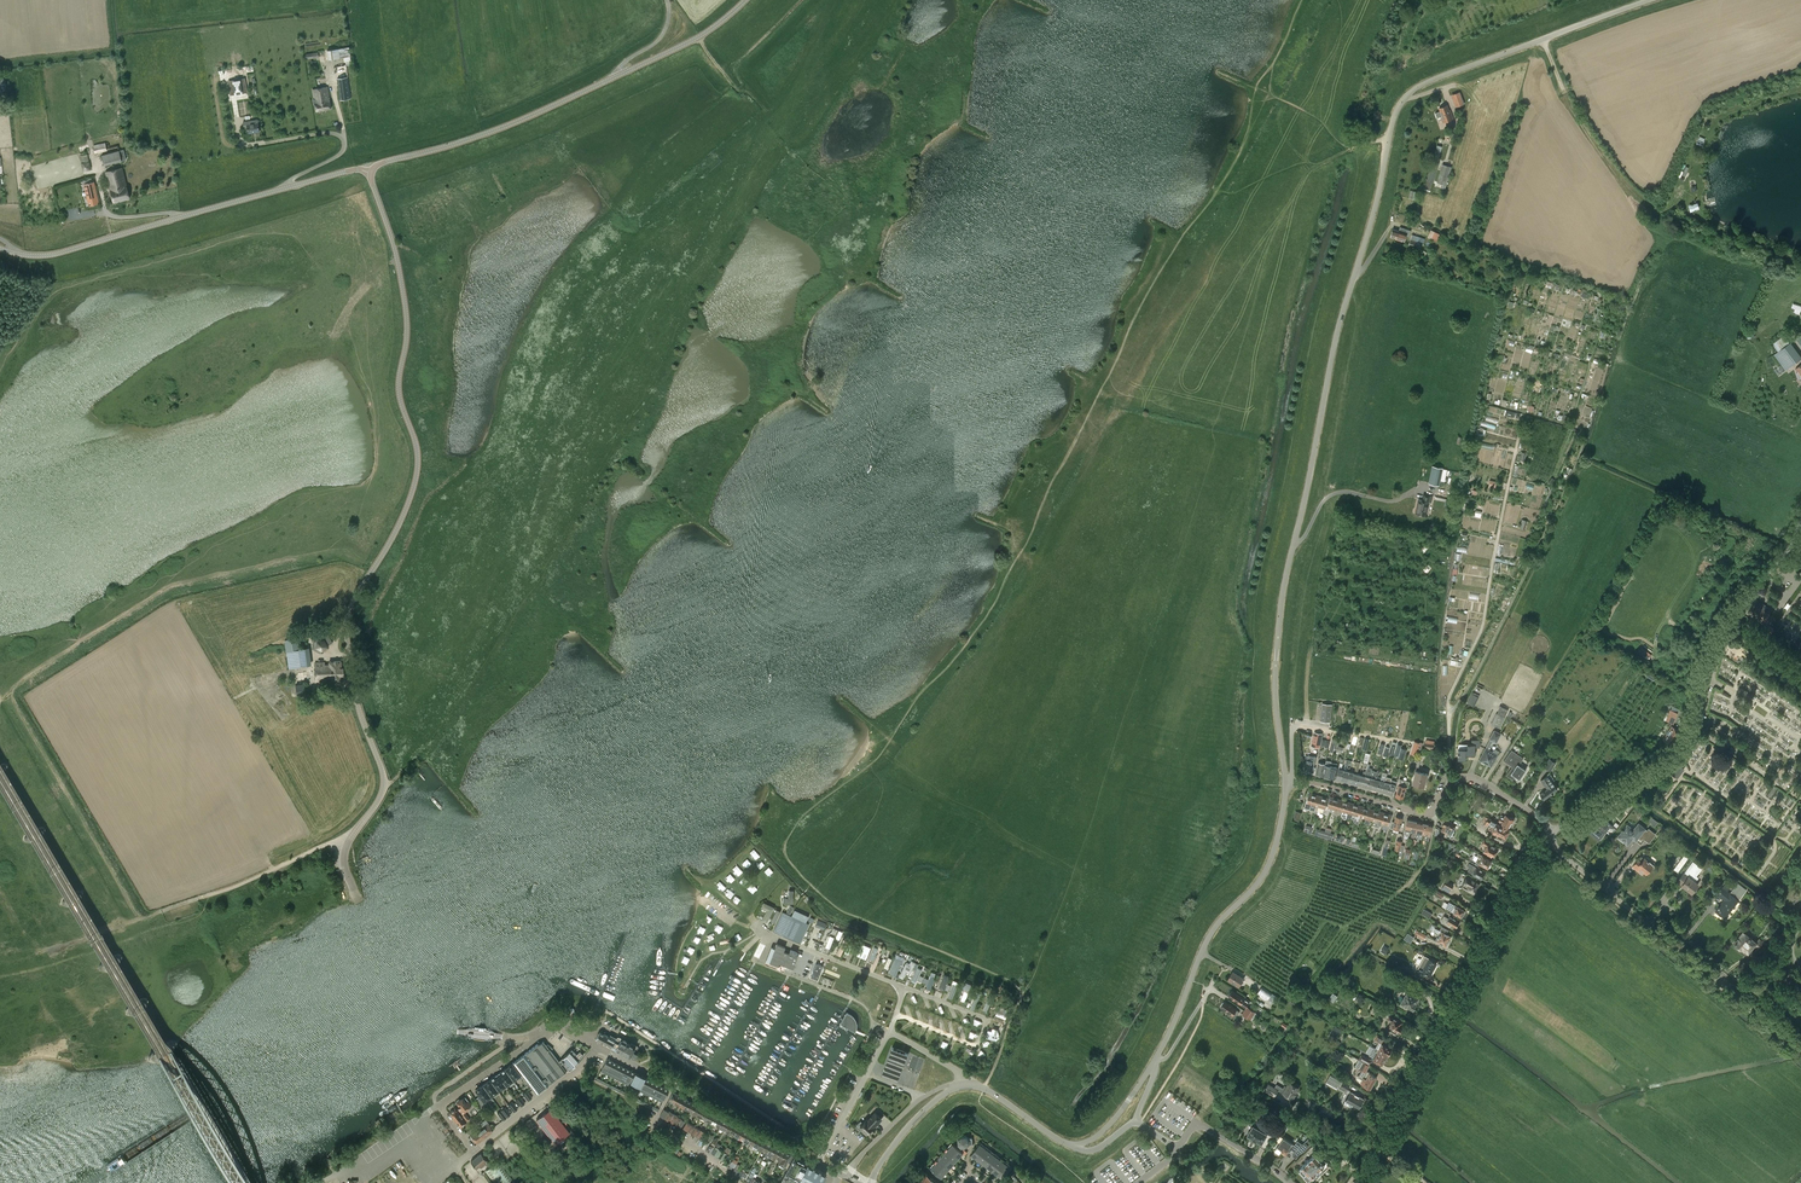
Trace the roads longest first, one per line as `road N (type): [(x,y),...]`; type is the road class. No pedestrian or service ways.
road 1 (unclassified): [(1276,654),(1329,366),(1398,108),(1437,77),(1654,0)]
road 2 (tertiary): [(360,902),(344,852),(384,779),(356,698),(346,618),(399,529),(419,466),(400,393),(404,294),(372,173)]
road 3 (unclassified): [(1551,832),(1679,750),(1714,645),(1790,548),(1800,518)]
road 4 (residential): [(1355,1182),(1548,841)]
road 5 (unclassified): [(0,248),(64,254),(347,171),(372,173)]
road 6 (residential): [(1548,841),(1800,1051)]
road 7 (residential): [(1152,1065),(1211,932),(1269,865),(1286,782)]
road 8 (track): [(1800,264),(1690,220),(1678,204),(1656,213),(1609,165),(1565,95)]
road 9 (residential): [(1551,832),(1464,777),(1428,815),(1286,782)]
road 10 (tertiary): [(372,173),(616,76)]
road 11 (tertiary): [(817,1163),(601,1048)]
road 12 (residential): [(474,1151),(601,1048)]
road 13 (tertiary): [(616,76),(699,37),(744,0)]
road 14 (tertiary): [(1292,1182),(1196,1121),(1178,1148)]
road 15 (tertiary): [(869,1182),(923,1113),(967,1086)]
road 16 (residential): [(438,1105),(323,1181)]
road 17 (residential): [(1286,782),(1276,654)]
road 18 (residential): [(438,1105),(539,1034)]
road 19 (residential): [(1068,1144),(1105,1129),(1152,1065)]

